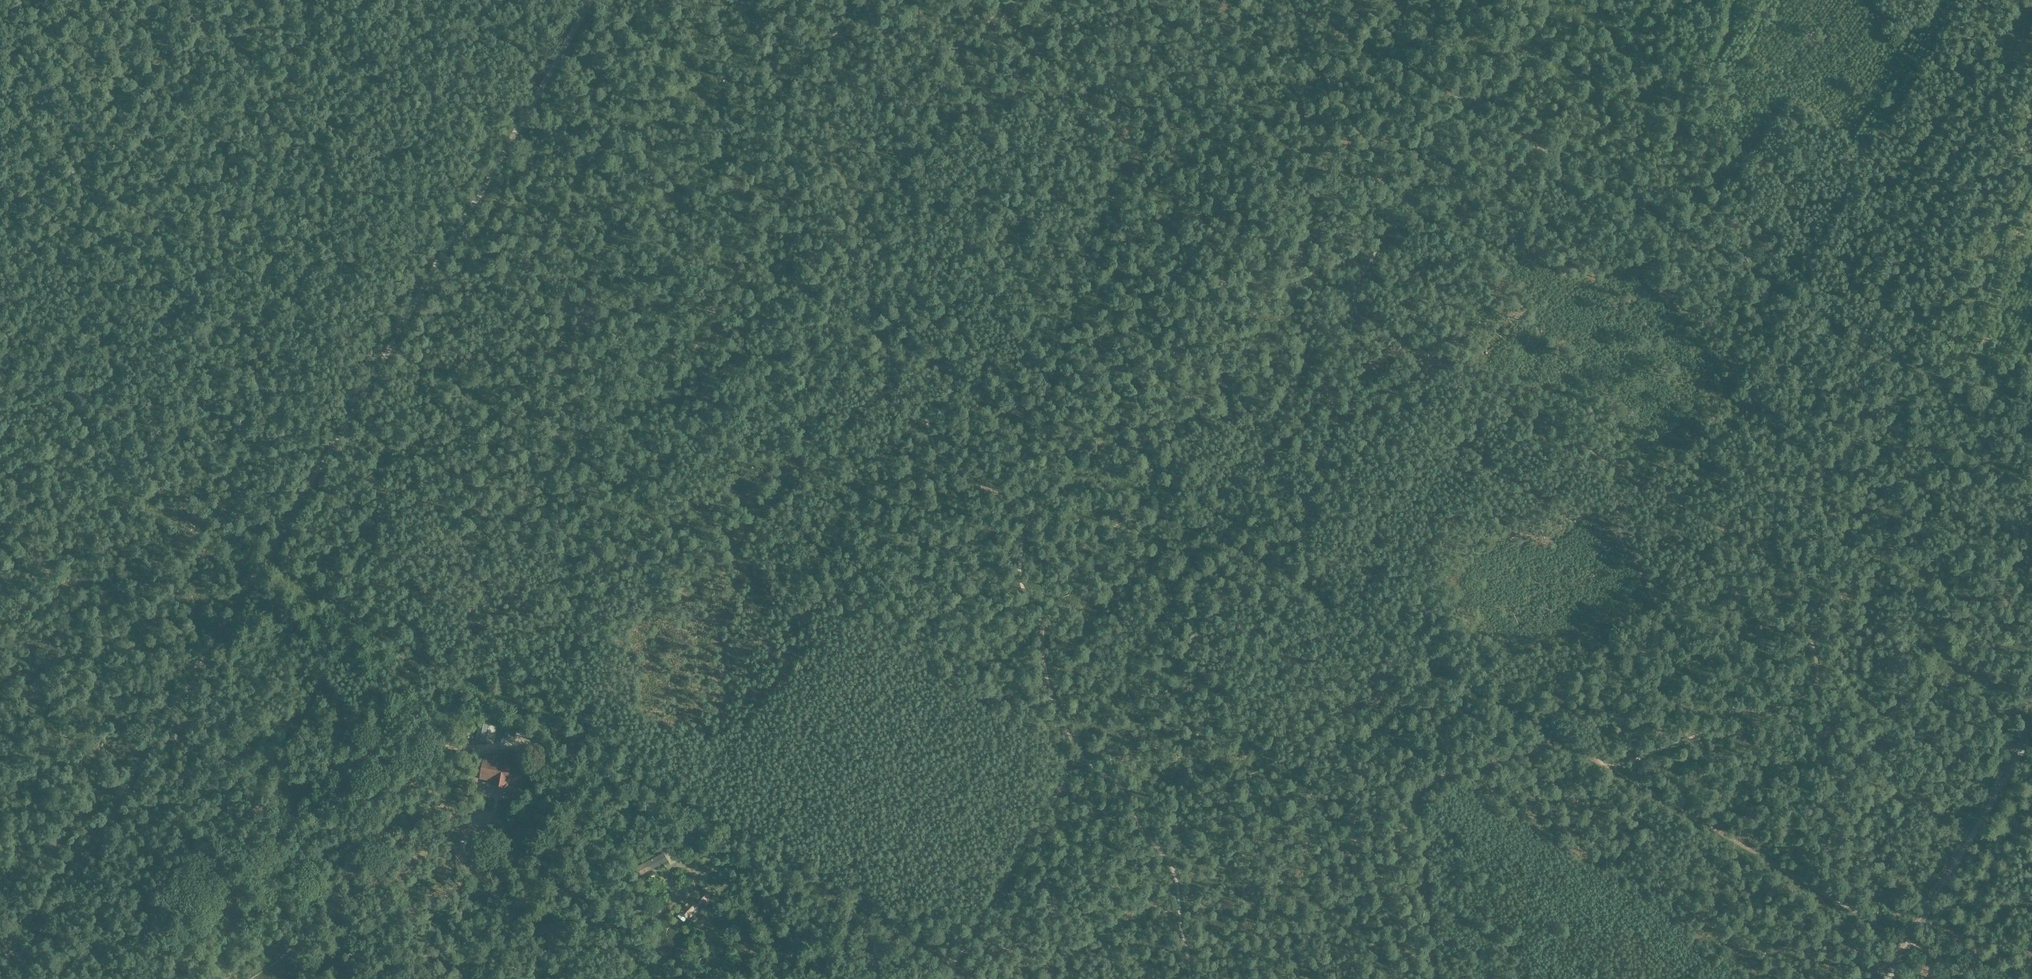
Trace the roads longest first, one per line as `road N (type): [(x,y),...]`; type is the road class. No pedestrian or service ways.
road 1 (track): [(1296,6),(1323,73),(1384,175),(1377,249),(1354,291),(1355,310),(1803,575),(1817,668),(1816,688),(1737,709),(1613,768),(1556,743),(1428,784),(1416,805),(1433,978)]
road 2 (track): [(593,0),(21,978)]
road 3 (track): [(2031,434),(1296,6)]
road 4 (track): [(979,978),(268,558)]
road 5 (track): [(1973,978),(1613,768)]
road 6 (track): [(1538,0),(1475,107)]

